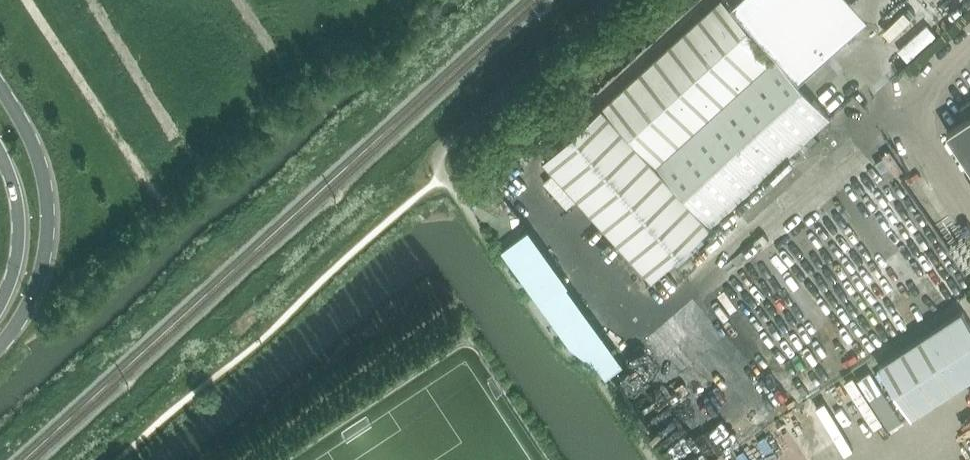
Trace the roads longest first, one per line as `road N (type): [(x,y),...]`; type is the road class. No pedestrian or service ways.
road 1 (tertiary): [(0,344),(28,308),(49,212),(40,161),(0,88)]
road 2 (track): [(27,0),(156,196)]
road 3 (unclassified): [(969,217),(930,158),(919,109),(945,61),(969,38)]
road 4 (tertiary): [(0,153),(21,234),(19,262),(0,306)]

